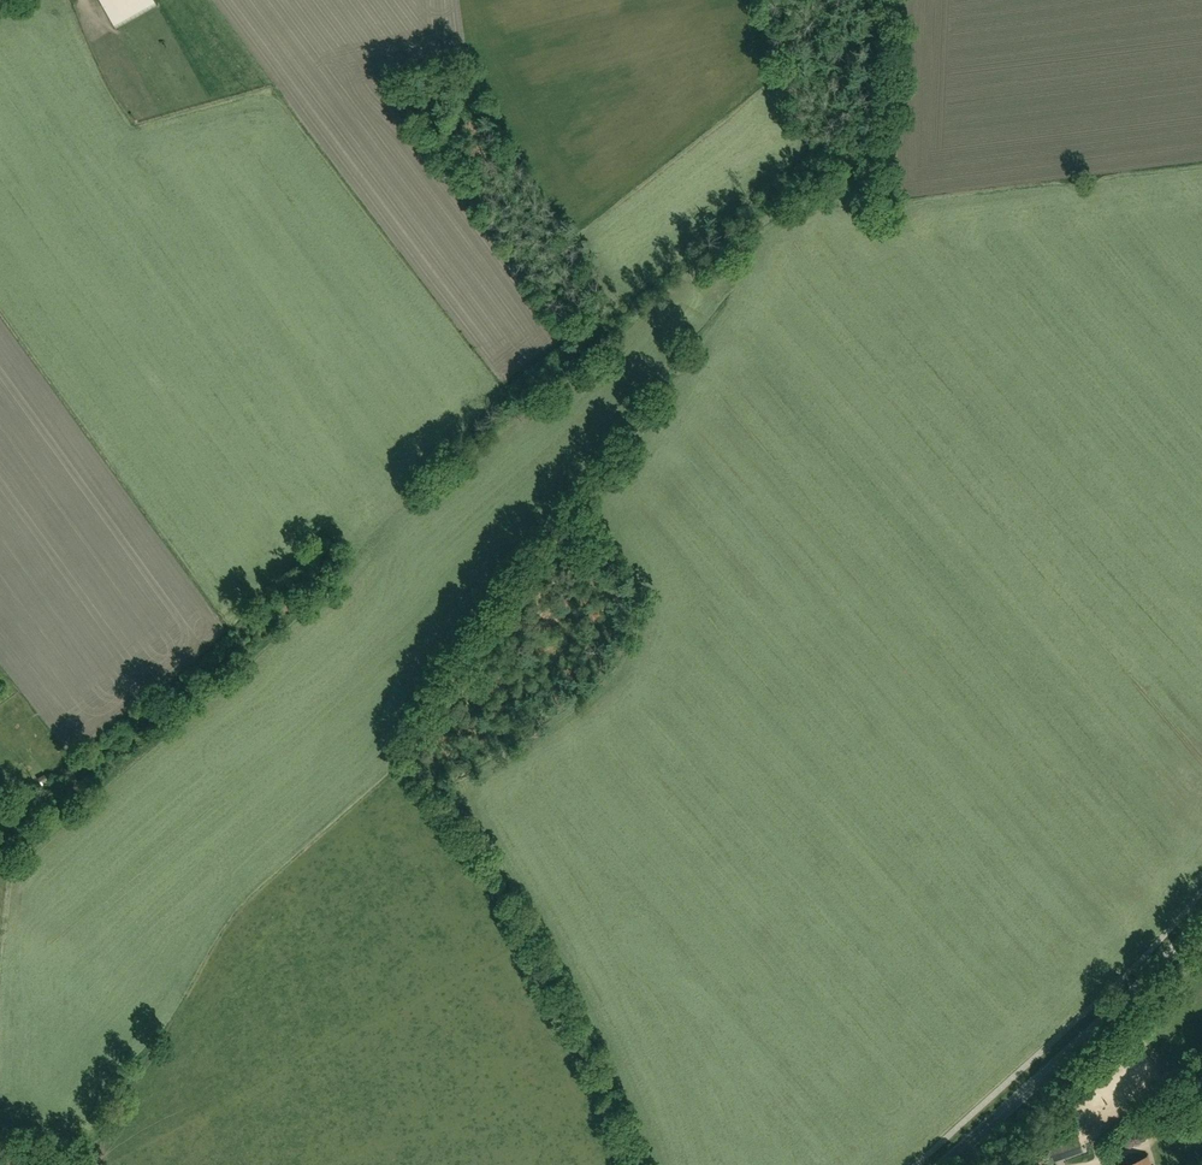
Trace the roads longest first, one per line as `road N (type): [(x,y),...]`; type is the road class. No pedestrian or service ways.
road 1 (tertiary): [(944,1164),(1201,920)]

